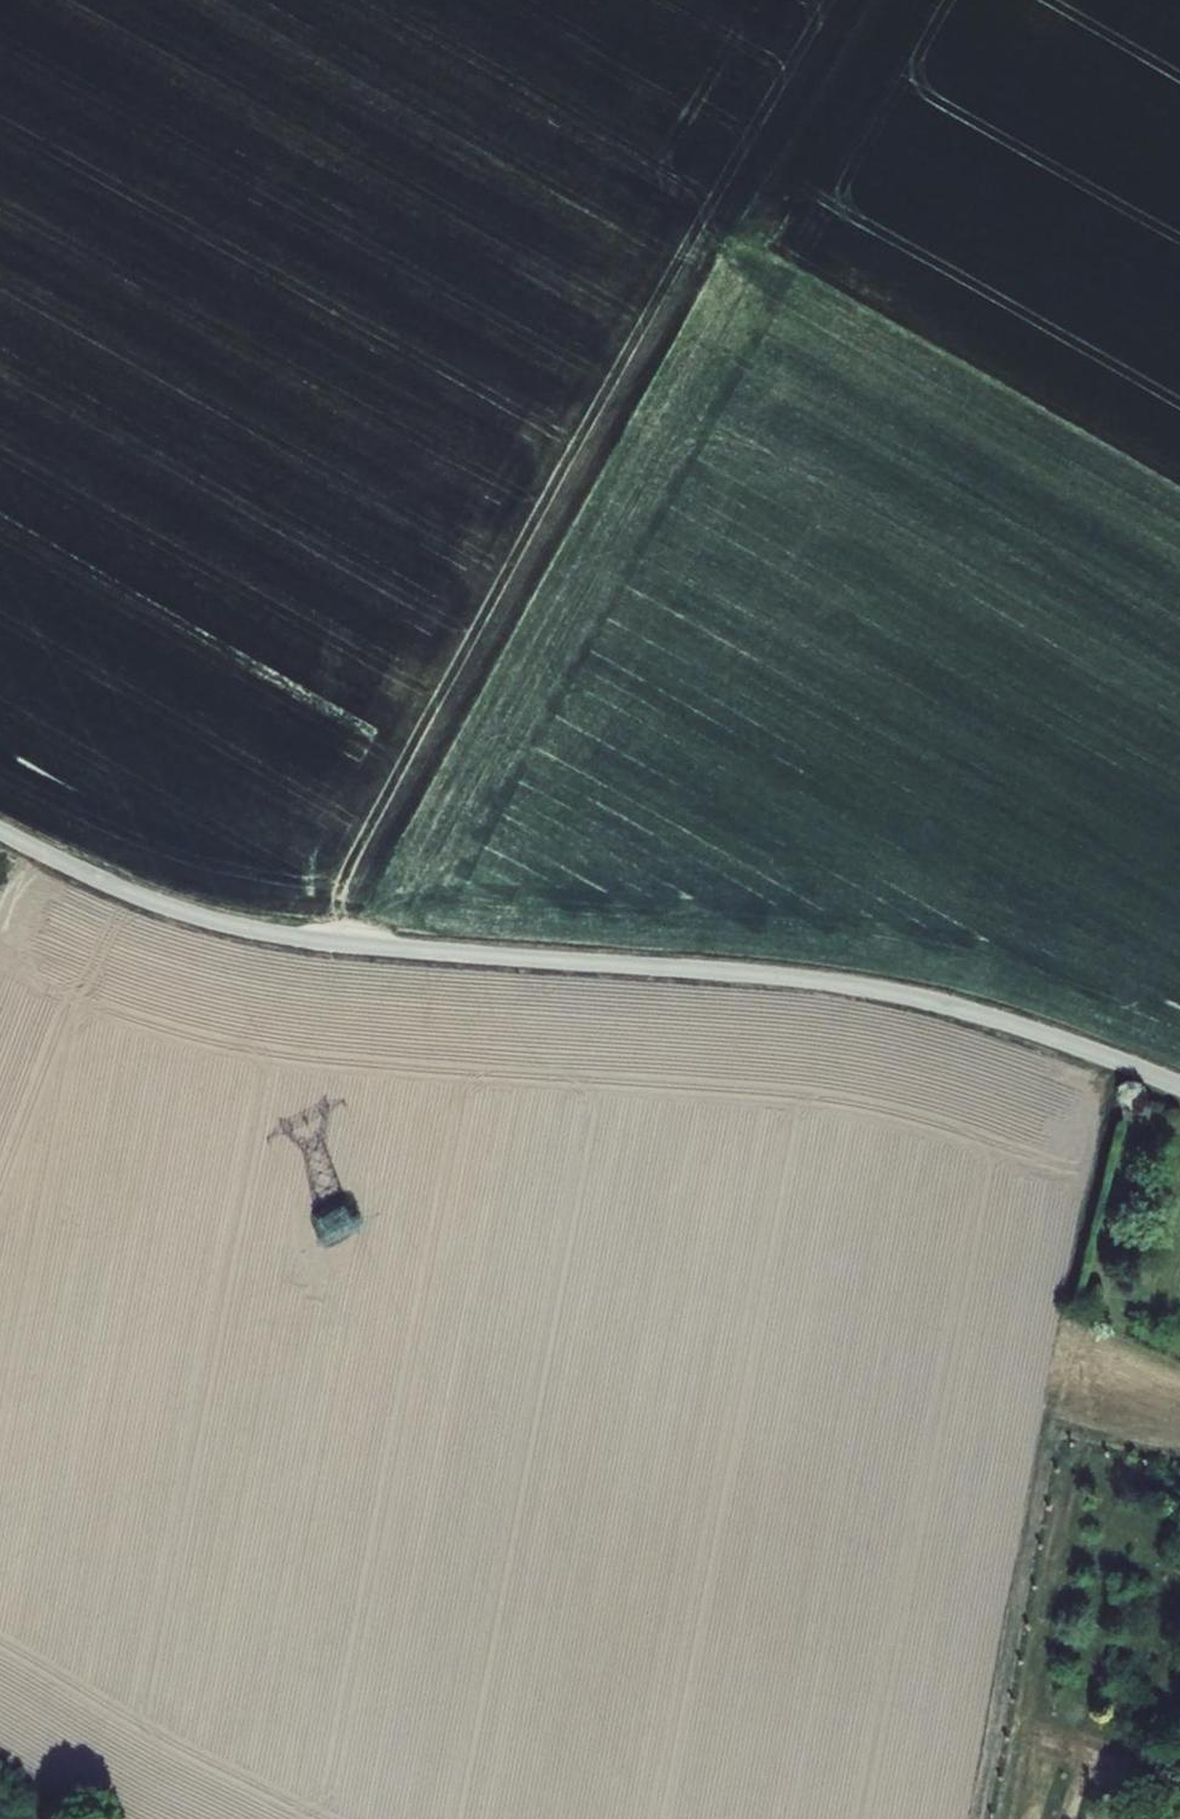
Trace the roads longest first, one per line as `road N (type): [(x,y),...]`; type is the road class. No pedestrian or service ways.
road 1 (unclassified): [(0,831),(130,894),(244,927),(345,944),(871,989),(976,1013),(1179,1087)]

